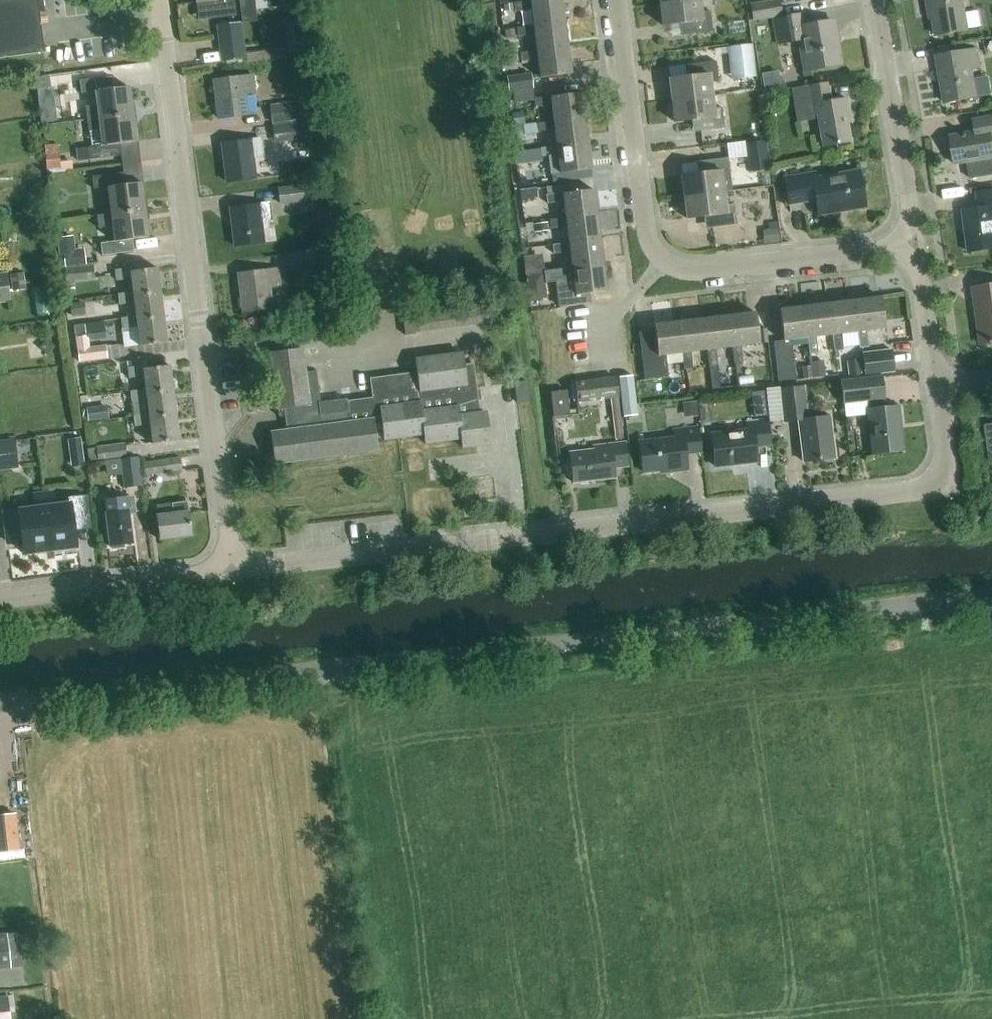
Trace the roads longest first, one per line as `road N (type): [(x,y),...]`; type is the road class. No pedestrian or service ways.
road 1 (unclassified): [(991,597),(0,706)]
road 2 (residential): [(236,571),(948,487),(937,391)]
road 3 (residential): [(236,571),(159,0)]
road 4 (residential): [(914,241),(718,270),(665,261),(643,217),(618,0)]
road 5 (residential): [(914,241),(874,0)]
road 6 (residential): [(0,601),(236,571)]
road 7 (residential): [(937,391),(914,241)]

